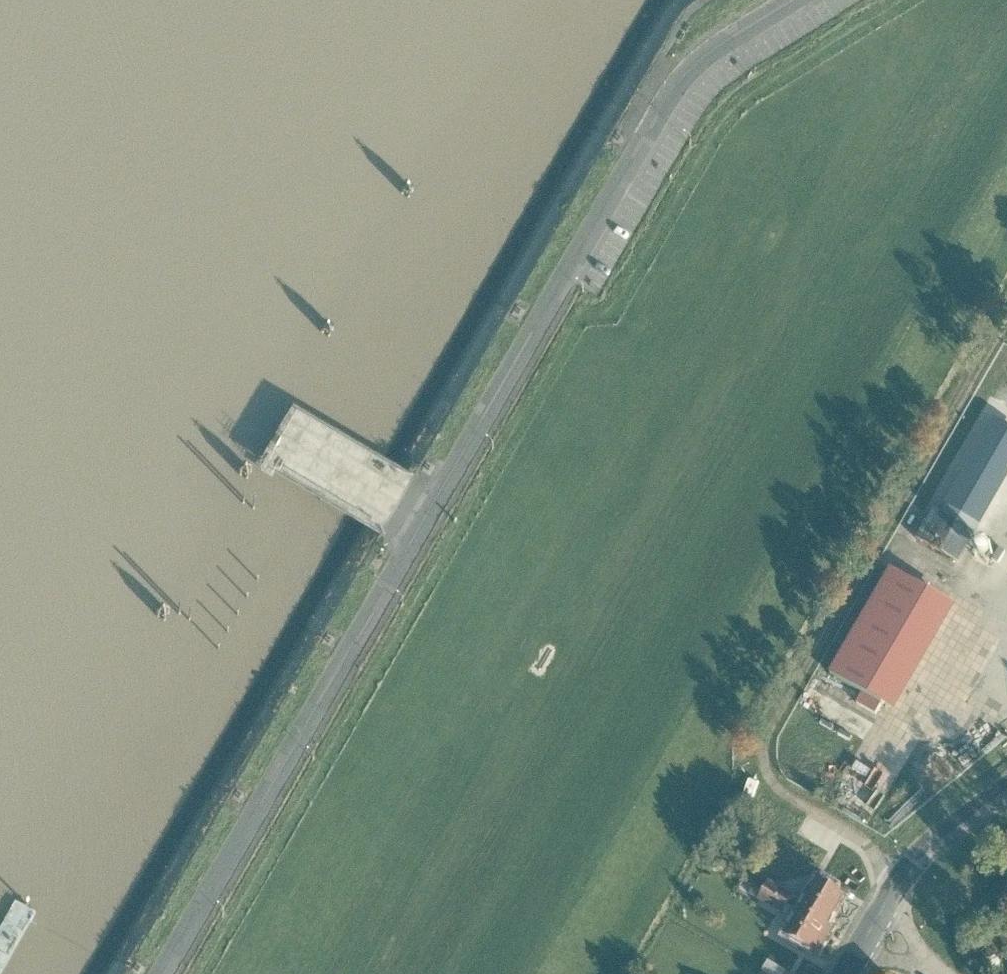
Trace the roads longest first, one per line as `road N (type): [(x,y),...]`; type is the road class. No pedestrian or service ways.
road 1 (unclassified): [(796,0),(699,64),(666,107),(164,973)]
road 2 (track): [(898,888),(865,842),(782,793),(766,751),(1006,326)]
road 3 (unclassified): [(1006,791),(926,852),(847,973)]
road 4 (track): [(710,0),(666,53),(644,102),(640,120),(649,135)]

